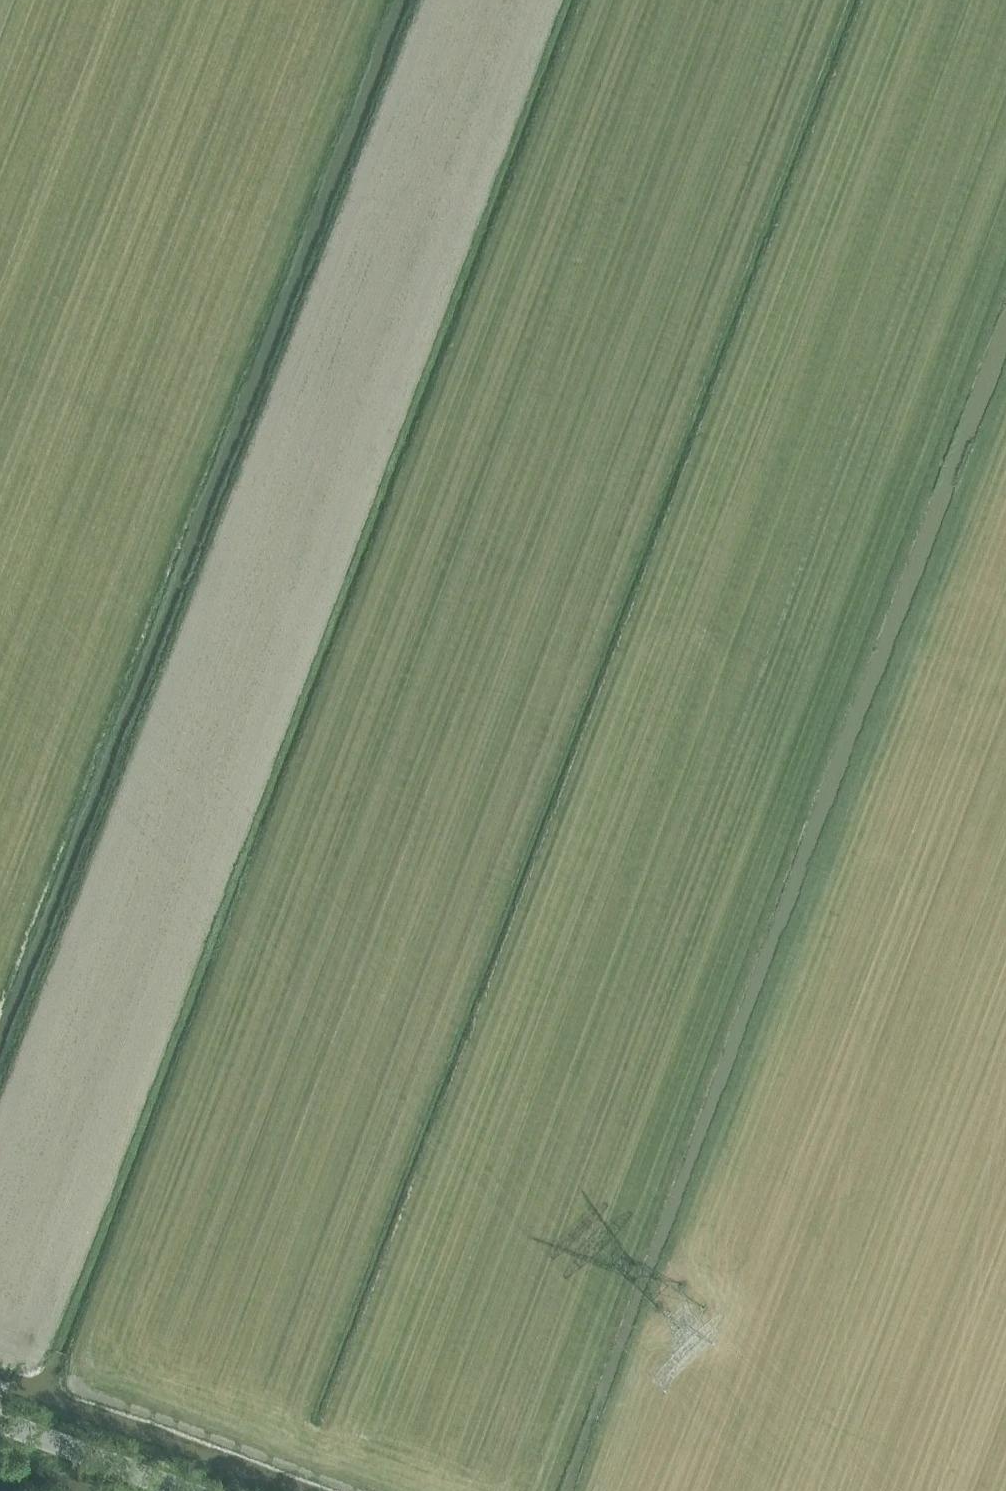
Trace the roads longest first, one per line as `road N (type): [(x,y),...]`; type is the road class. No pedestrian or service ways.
road 1 (tertiary): [(181,1490),(0,1423)]

